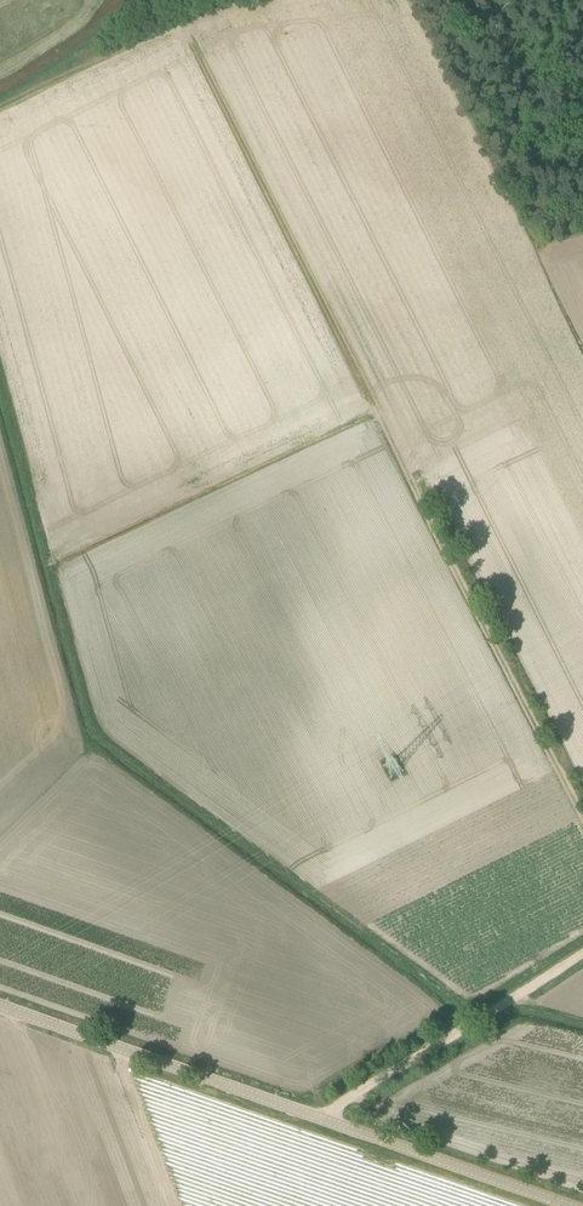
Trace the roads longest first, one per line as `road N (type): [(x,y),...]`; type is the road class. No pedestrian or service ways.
road 1 (track): [(180,13),(582,806)]
road 2 (tertiary): [(0,1005),(571,1205)]
road 3 (track): [(582,951),(321,1118)]

